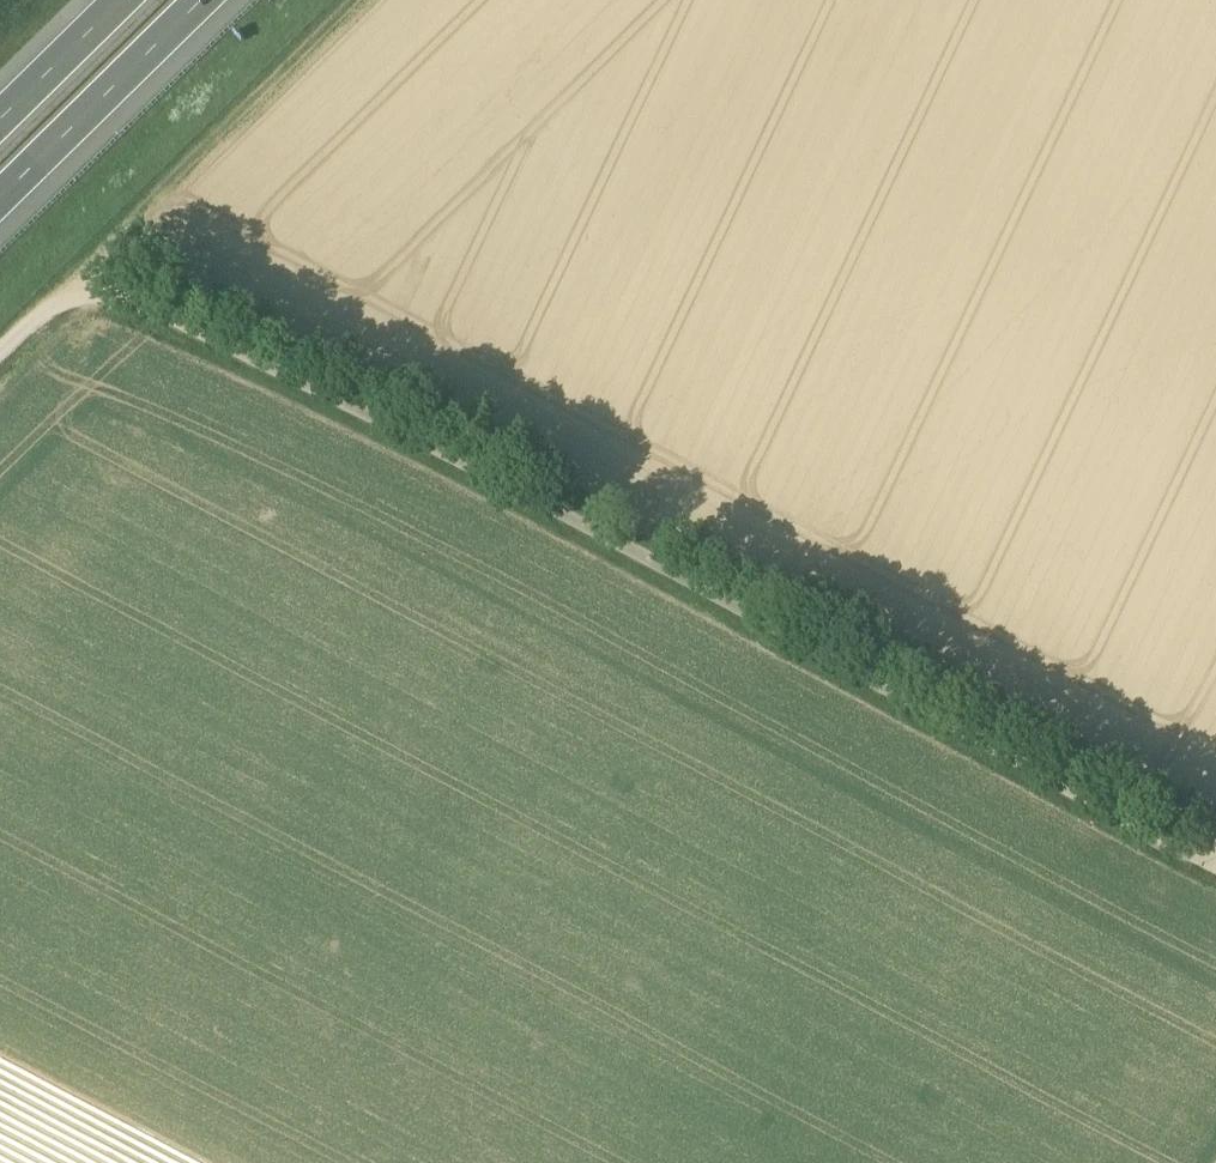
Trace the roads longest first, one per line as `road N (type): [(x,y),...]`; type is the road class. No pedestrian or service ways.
road 1 (unclassified): [(1212,862),(878,667),(93,263)]
road 2 (track): [(0,353),(353,0)]
road 3 (motorway): [(0,210),(210,0)]
road 4 (motorway): [(123,0),(0,122)]

